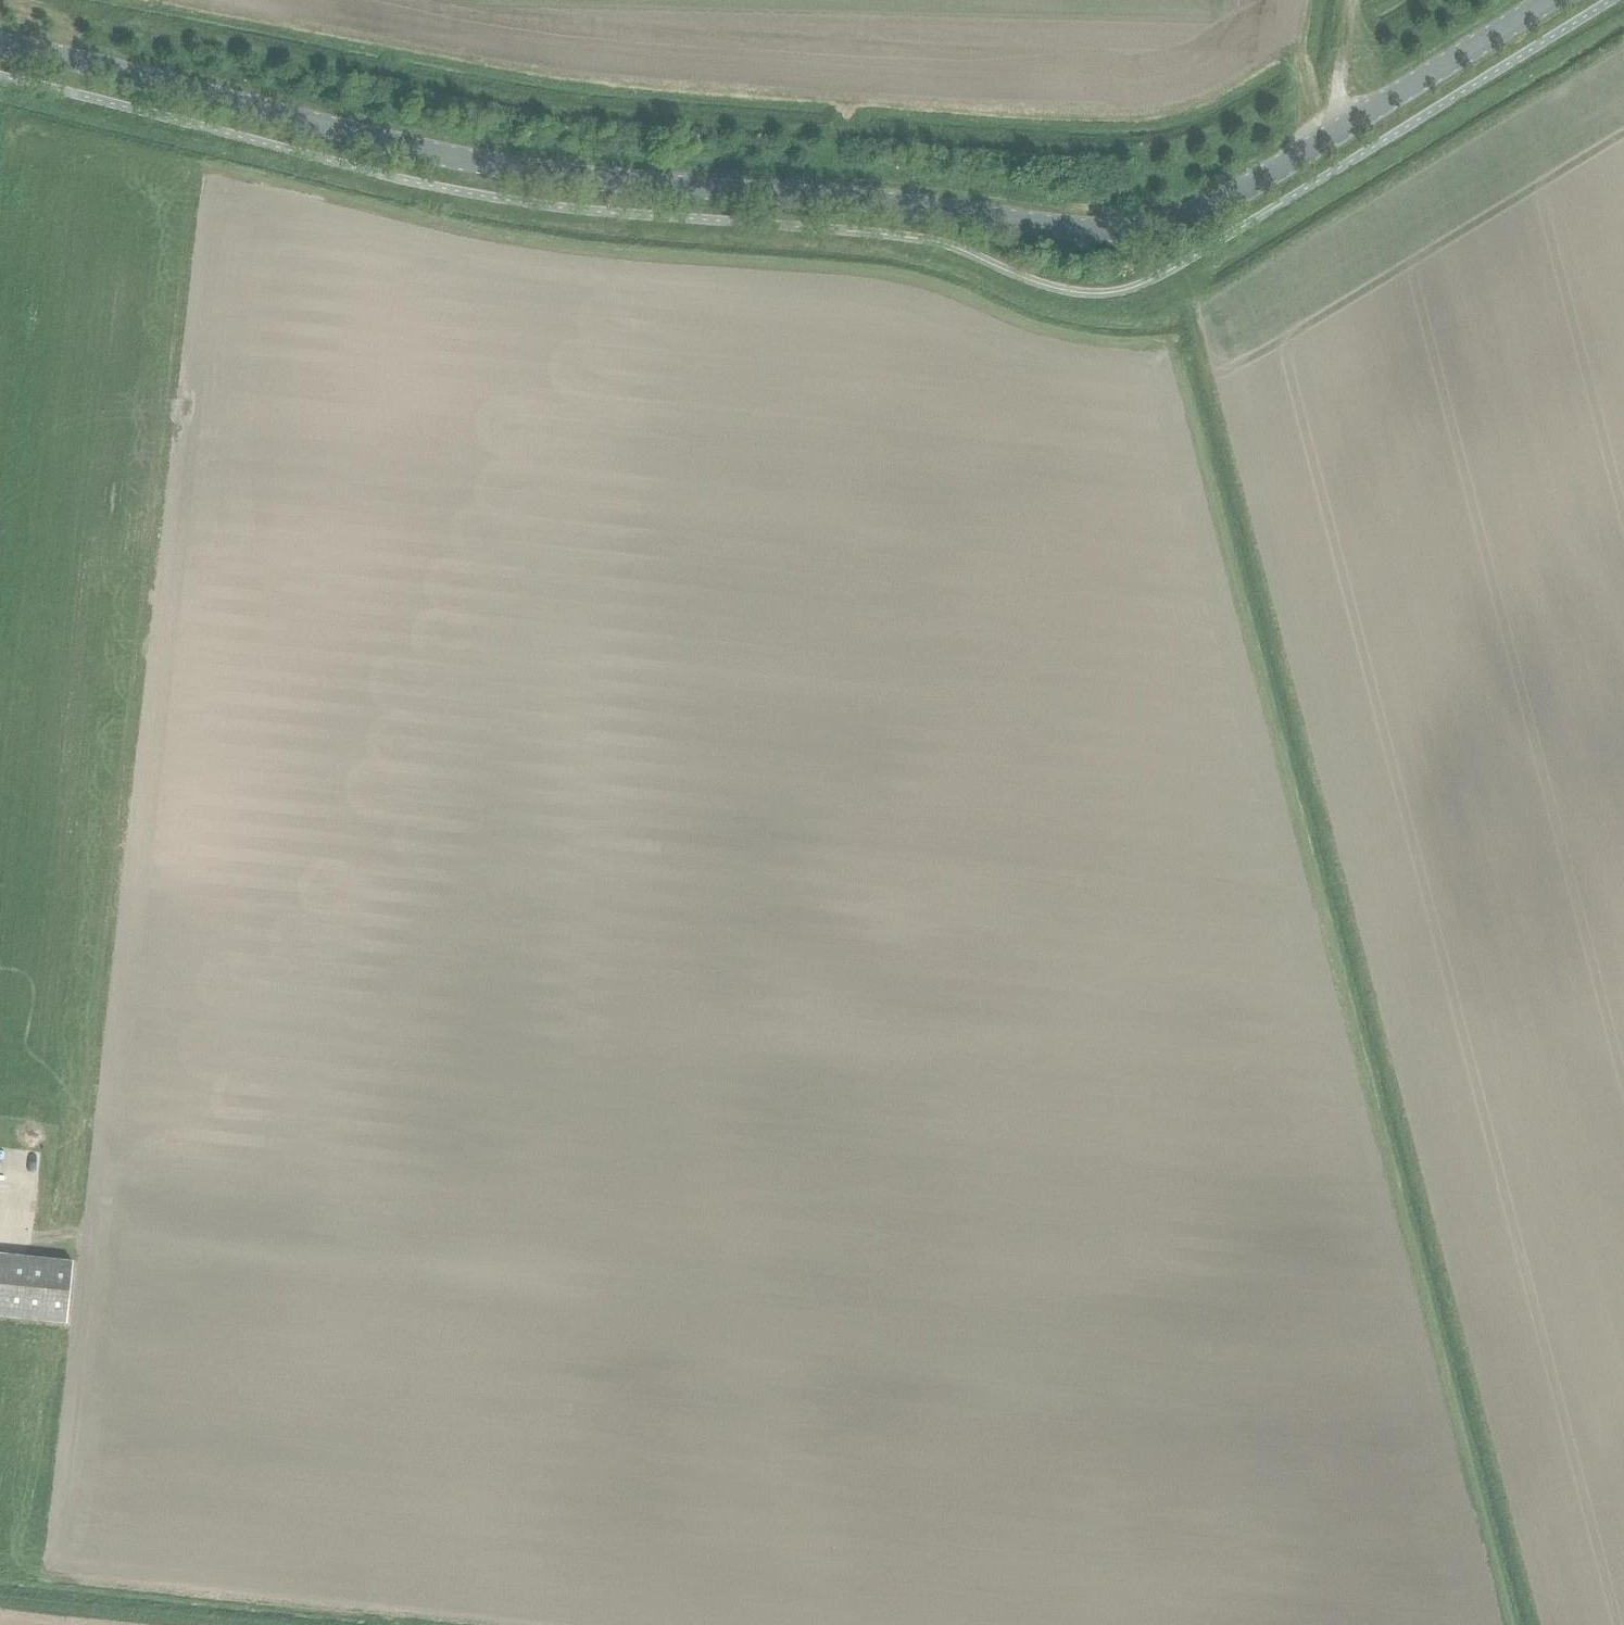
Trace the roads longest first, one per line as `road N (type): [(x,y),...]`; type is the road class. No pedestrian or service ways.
road 1 (secondary): [(533,173),(923,206),(1099,233),(1148,230),(1218,207),(1557,0)]
road 2 (secondary): [(533,173),(0,46)]

